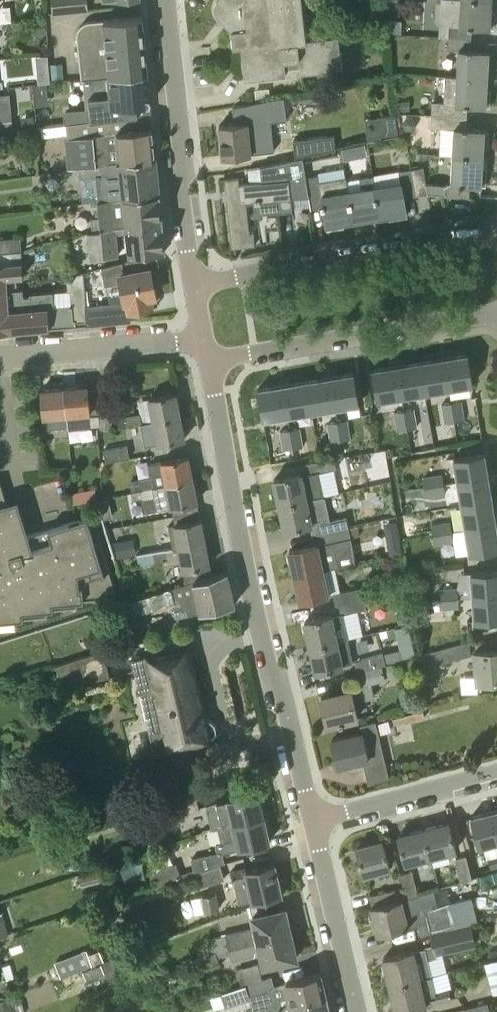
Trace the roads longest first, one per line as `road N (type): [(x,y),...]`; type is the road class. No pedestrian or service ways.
road 1 (residential): [(314,821),(246,570),(210,360)]
road 2 (residential): [(496,234),(195,286)]
road 3 (residential): [(210,360),(496,313)]
road 4 (residential): [(195,286),(165,0)]
road 5 (residential): [(0,360),(206,339)]
road 6 (residential): [(356,1011),(314,821)]
road 7 (residential): [(314,821),(496,773)]

